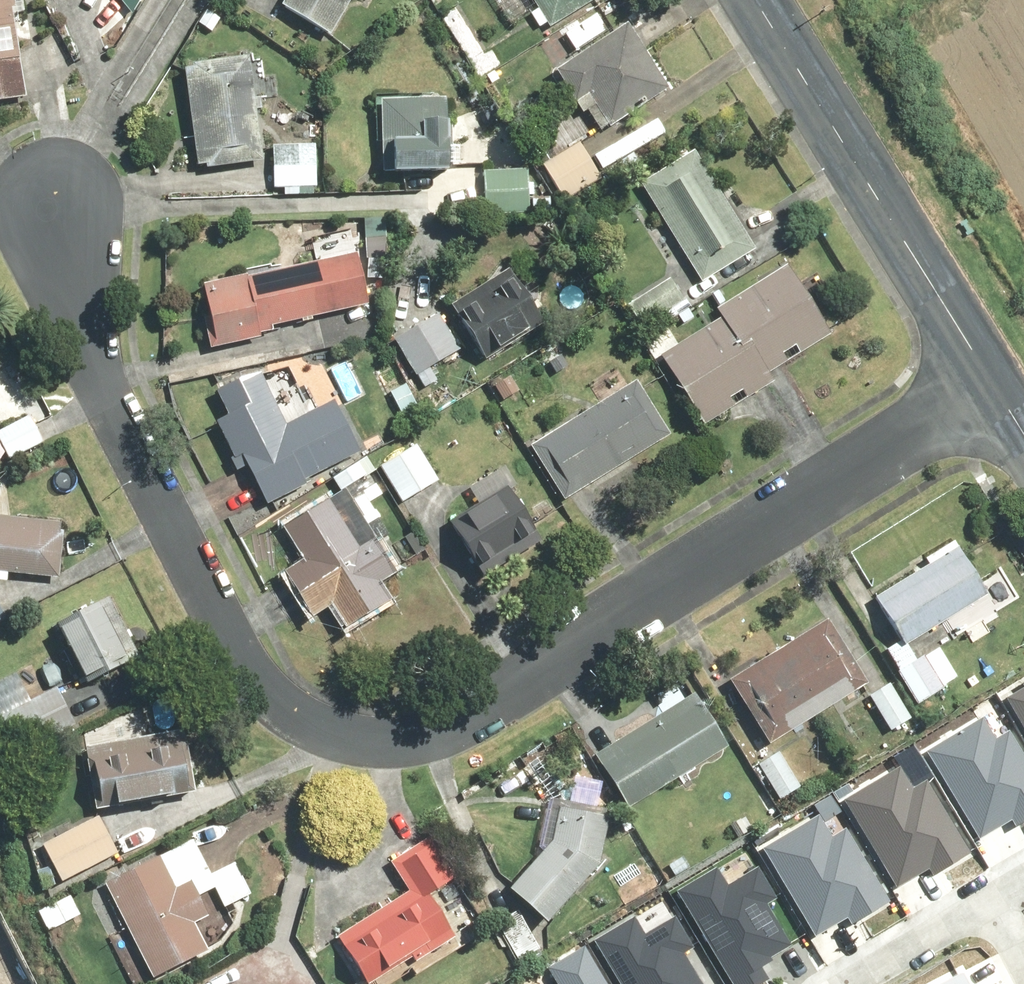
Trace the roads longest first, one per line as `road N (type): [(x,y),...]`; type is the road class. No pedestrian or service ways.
road 1 (residential): [(58,199),(57,258),(73,327),(235,645),(276,699),(320,726),(394,738),(462,724),(992,385)]
road 2 (tertiary): [(754,0),(992,385)]
road 3 (residential): [(984,892),(830,983)]

